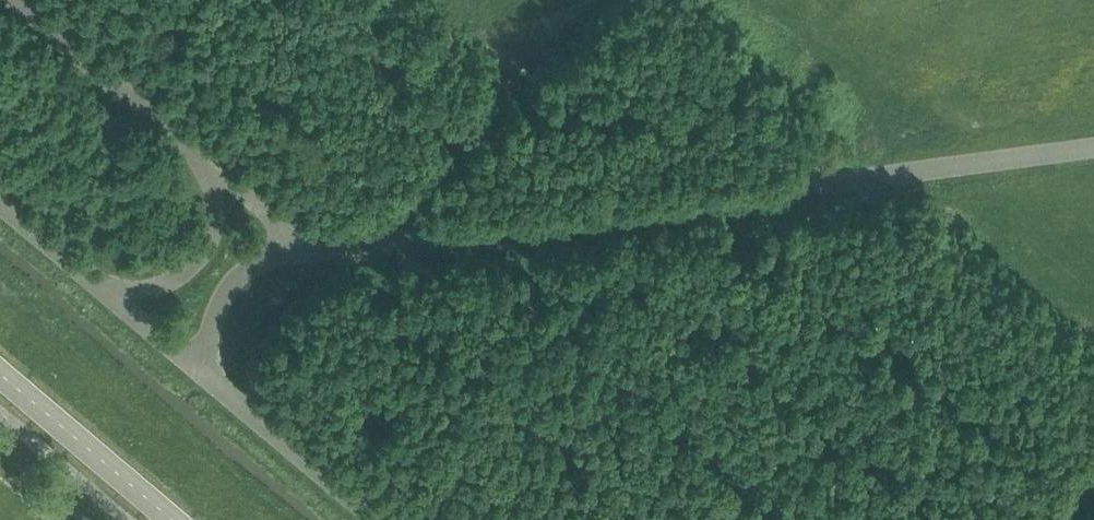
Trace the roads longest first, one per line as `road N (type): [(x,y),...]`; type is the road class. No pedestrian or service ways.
road 1 (tertiary): [(173,519),(0,373)]

